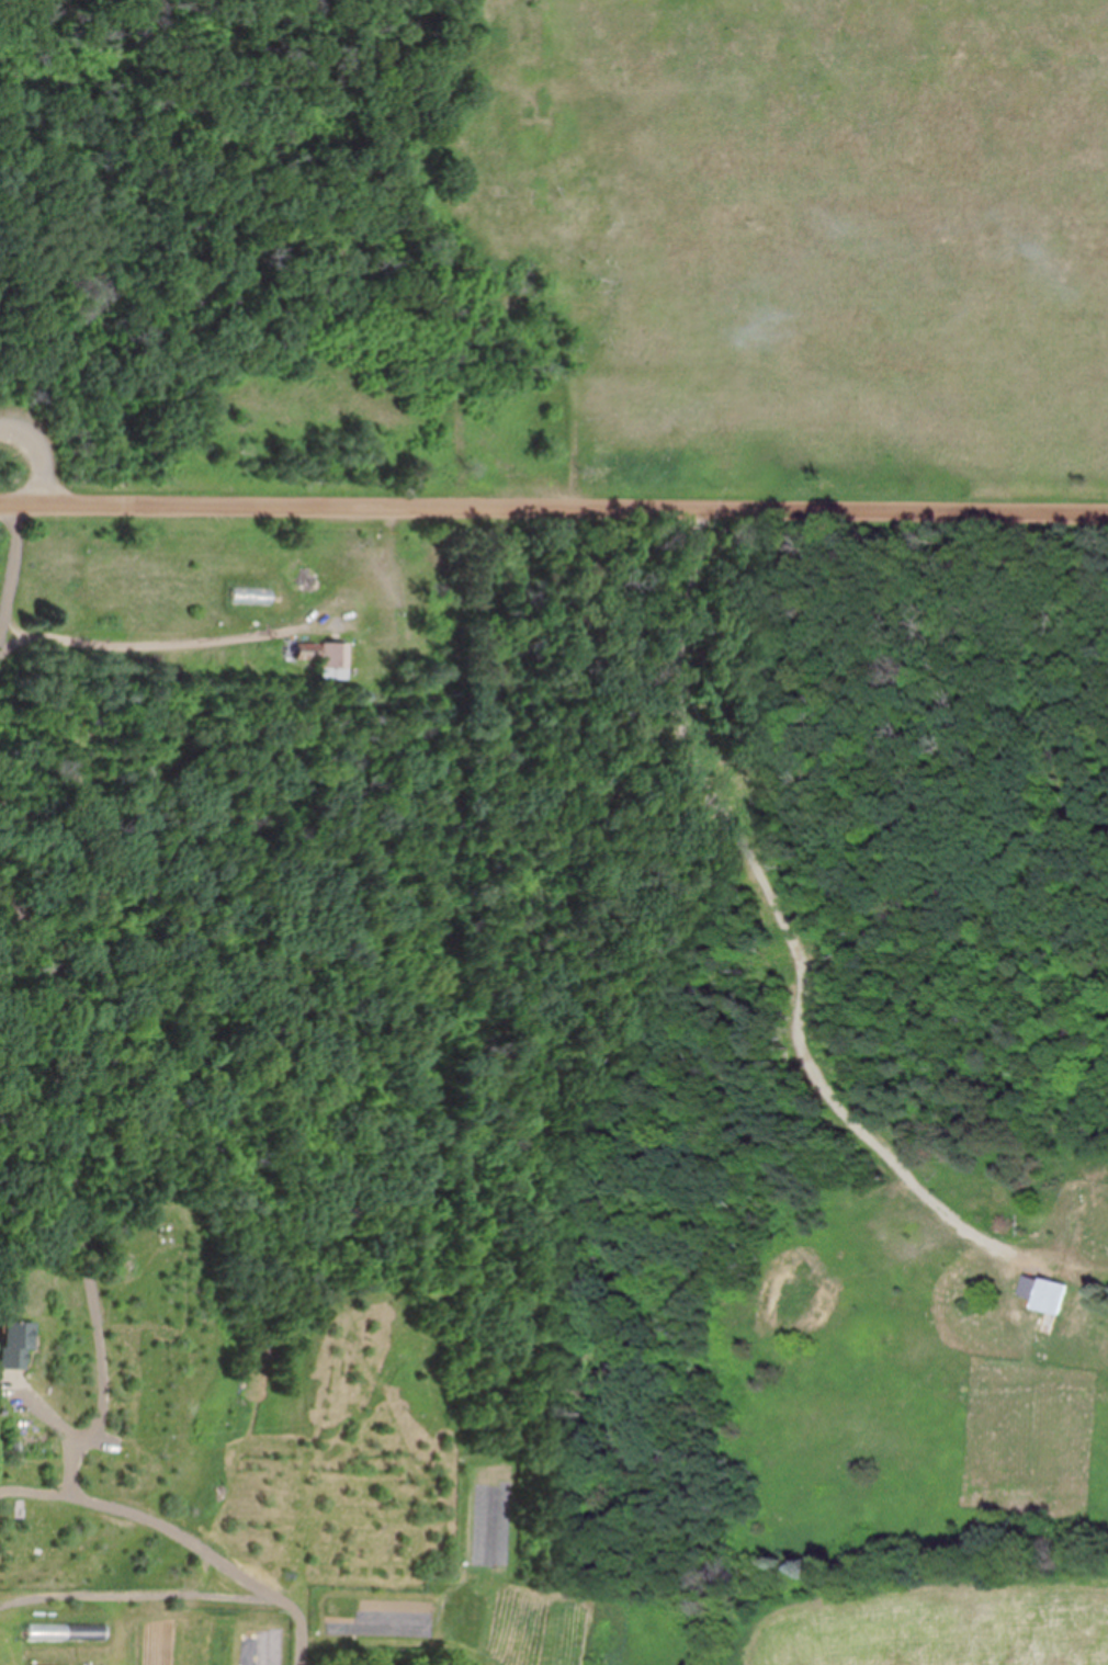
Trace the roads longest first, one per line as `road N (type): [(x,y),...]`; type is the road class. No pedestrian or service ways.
road 1 (residential): [(0,503),(285,511),(1107,512)]

